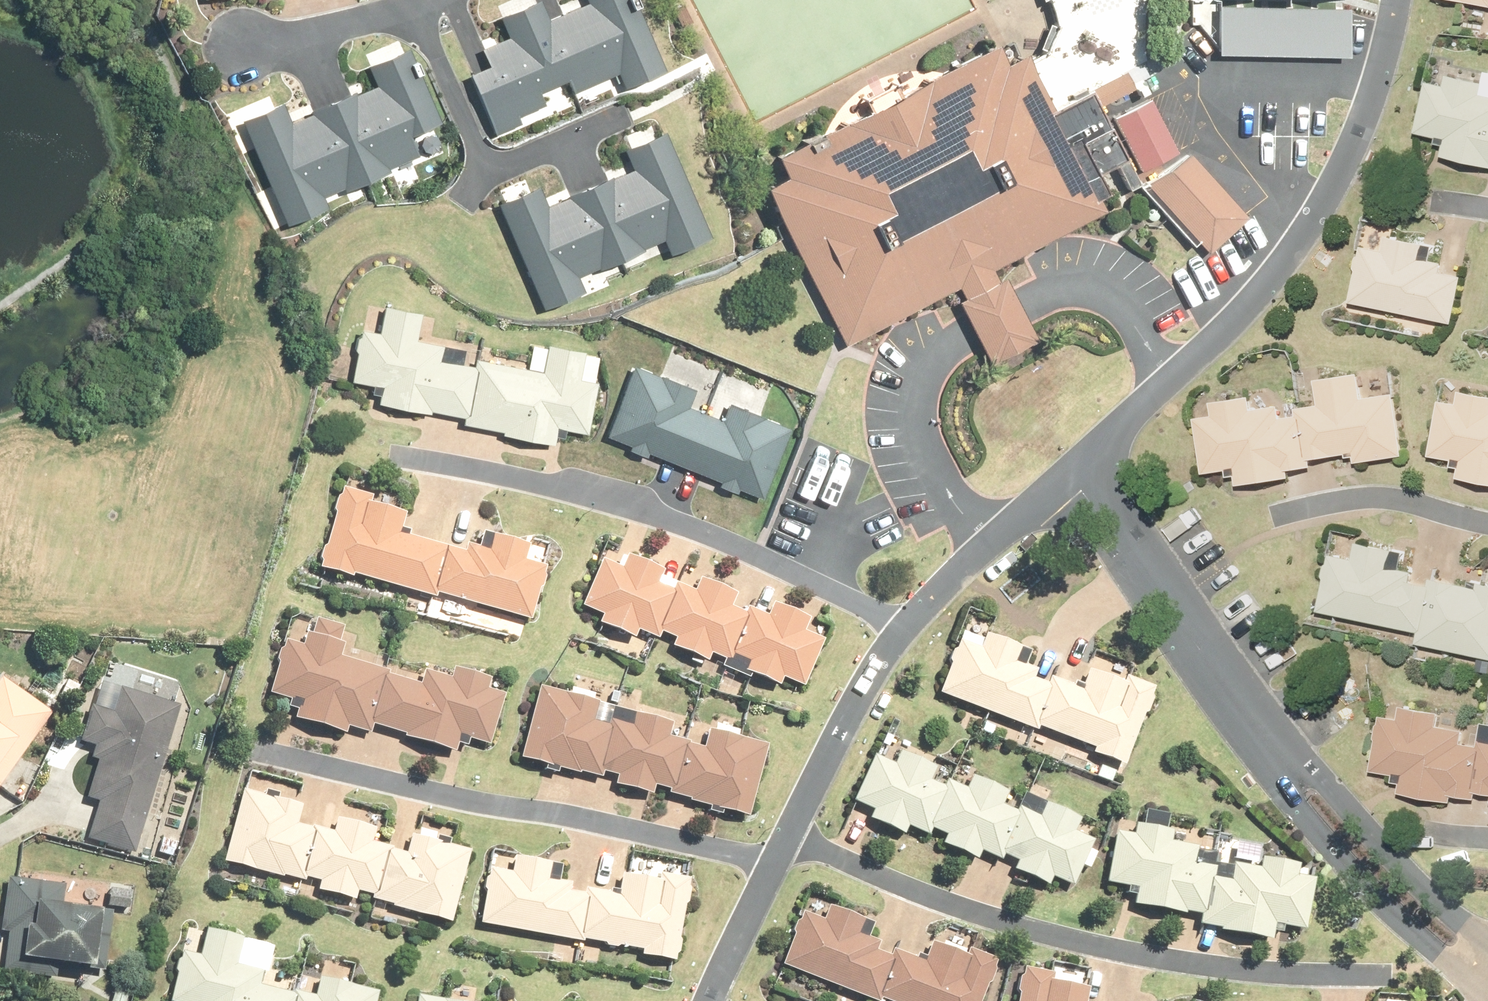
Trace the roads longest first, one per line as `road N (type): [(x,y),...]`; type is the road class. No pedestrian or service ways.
road 1 (residential): [(787,838),(988,917),(1065,939),(1239,971),(1387,978)]
road 2 (residential): [(1079,470),(1240,318),(1291,257),(1344,166),(1395,0)]
road 3 (residential): [(402,457),(570,491),(713,538),(816,578),(906,628)]
road 4 (residential): [(258,751),(776,862)]
road 5 (residential): [(1485,1000),(1390,921),(1300,826),(1249,764),(1233,699)]
road 6 (residential): [(1233,699),(1276,723),(1389,852),(1487,938)]
road 7 (residential): [(1233,699),(1079,470)]
road 8 (residential): [(787,838),(906,628)]
road 9 (residential): [(906,628),(966,565),(1079,470)]
road 10 (residential): [(1282,517),(1389,500),(1487,525)]
road 11 (residential): [(488,170),(406,15)]
road 12 (residential): [(241,44),(406,15)]
road 13 (residential): [(708,1000),(776,862)]
road 14 (residential): [(619,119),(488,170)]

